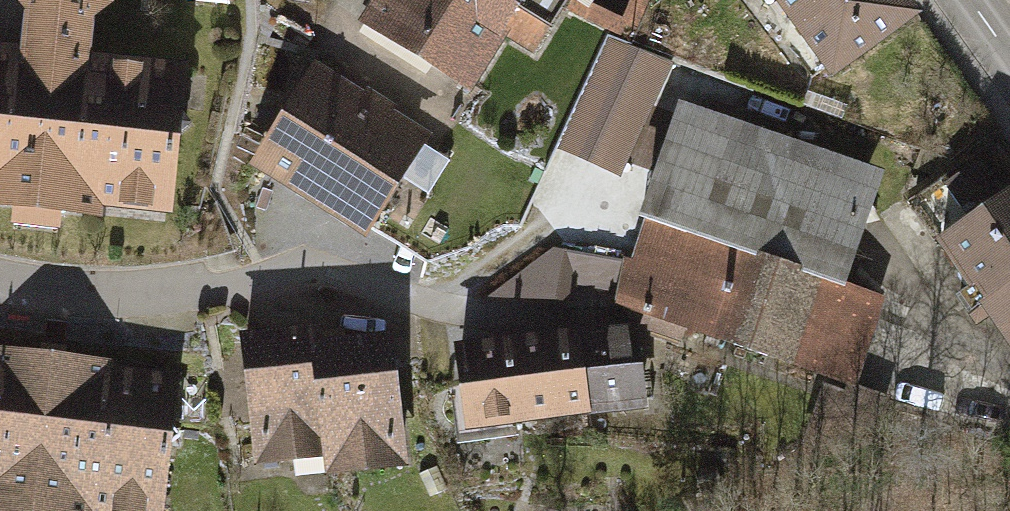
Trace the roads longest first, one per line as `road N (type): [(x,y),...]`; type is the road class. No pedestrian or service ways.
road 1 (residential): [(0,290),(137,302),(329,275),(439,308),(541,321)]

